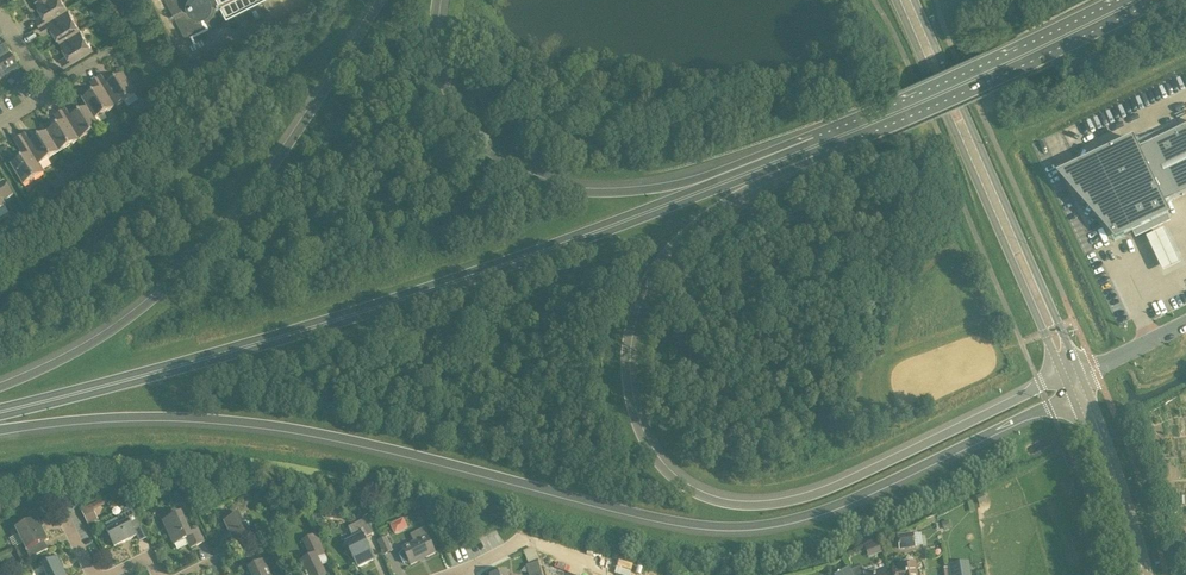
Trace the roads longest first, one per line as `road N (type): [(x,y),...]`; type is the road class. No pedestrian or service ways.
road 1 (primary): [(0,428),(136,417),(258,423),(395,448),(651,517),(757,526),(812,515),(1013,421),(1066,395),(1075,378)]
road 2 (primary): [(1075,378),(1040,387),(825,491),(774,504),(733,505),(671,477),(646,449),(630,408),(627,336),(634,312),(672,245),(767,165)]
road 3 (primary): [(0,412),(361,313),(701,191)]
road 4 (primary): [(381,0),(280,157),(203,255),(100,339),(0,387)]
road 5 (secondary): [(1075,378),(902,0)]
road 6 (primary): [(767,165),(1136,0)]
road 7 (primary): [(701,191),(574,191),(500,161),(467,126),(443,82),(437,0)]
road 8 (tertiary): [(1140,574),(1075,378)]
road 9 (residential): [(605,574),(602,565),(527,541),(466,568)]
road 10 (unclassified): [(1075,378),(1185,325)]

